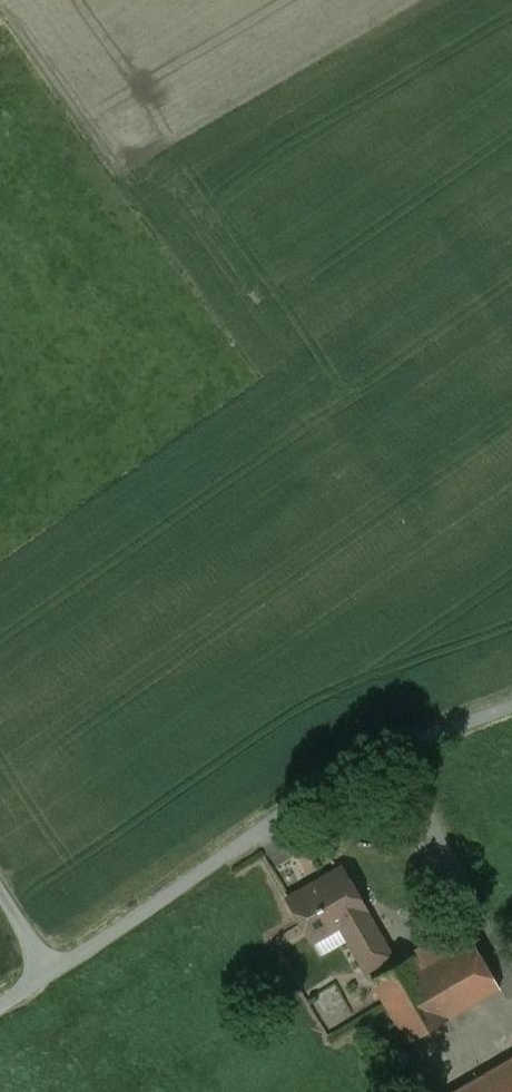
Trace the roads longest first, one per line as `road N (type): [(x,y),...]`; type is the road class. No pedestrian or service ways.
road 1 (unclassified): [(0,1008),(273,822),(424,739),(511,707)]

